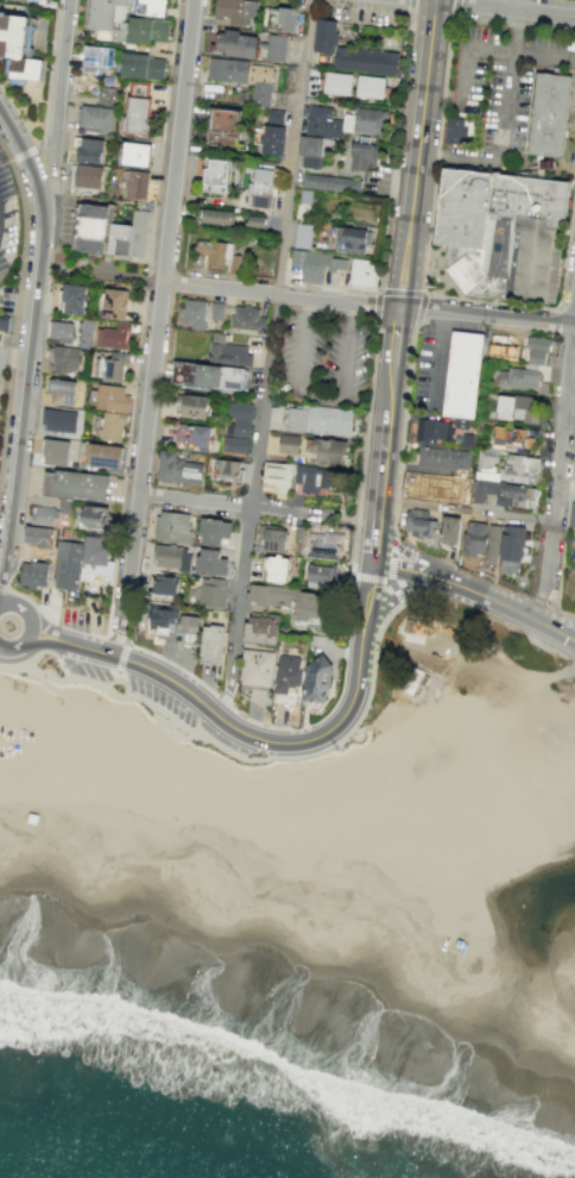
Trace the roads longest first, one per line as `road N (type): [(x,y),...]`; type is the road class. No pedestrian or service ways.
road 1 (residential): [(139,494),(194,0)]
road 2 (residential): [(99,272),(574,330)]
road 3 (tertiary): [(40,635),(121,657),(177,682),(249,738),(289,744),(324,734),(348,710),(365,634)]
road 4 (tertiary): [(42,220),(1,600)]
road 5 (secondary): [(402,307),(441,0)]
road 6 (residential): [(278,296),(312,0)]
road 7 (residential): [(571,330),(554,521),(539,599),(529,615)]
road 8 (residential): [(253,507),(278,296)]
road 9 (residential): [(253,507),(225,698),(213,713)]
road 10 (residential): [(345,520),(139,494)]
road 11 (residential): [(51,163),(70,0)]
road 12 (residential): [(139,494),(112,653)]
road 13 (residential): [(420,0),(574,18)]
road 14 (secondary): [(455,581),(574,640)]
road 15 (secondary): [(383,500),(394,380)]

